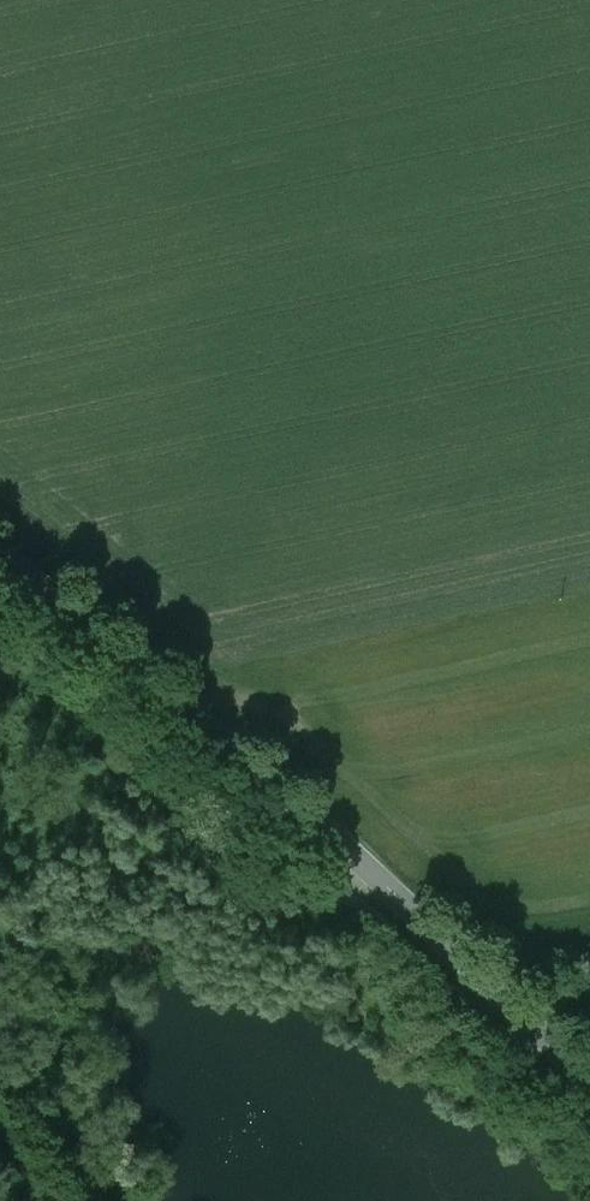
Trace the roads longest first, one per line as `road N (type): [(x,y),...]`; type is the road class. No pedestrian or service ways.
road 1 (tertiary): [(589,1079),(301,806),(0,552)]

